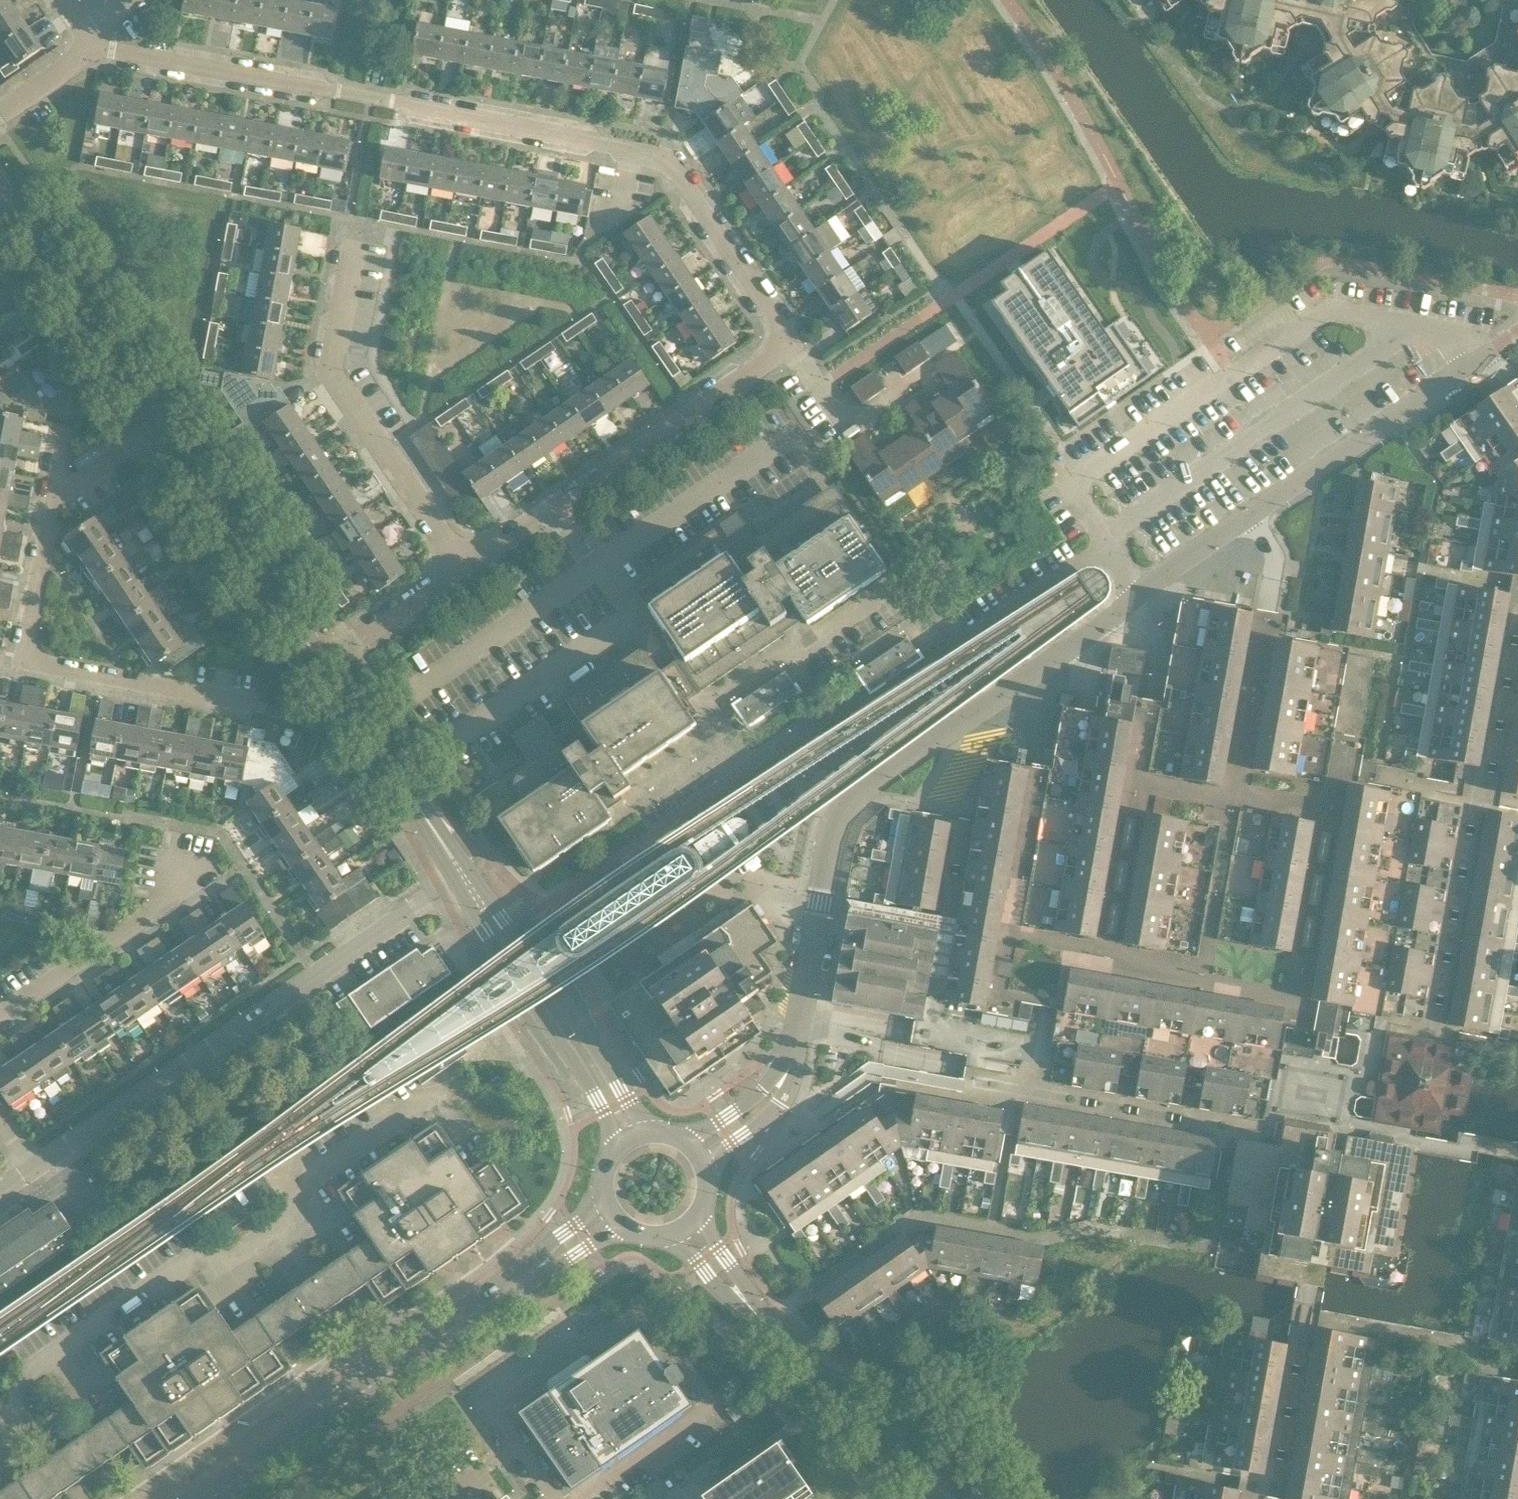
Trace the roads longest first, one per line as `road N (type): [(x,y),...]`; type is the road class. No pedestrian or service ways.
road 1 (residential): [(472,564),(793,344),(677,168),(475,119),(93,51)]
road 2 (residential): [(789,1071),(831,844),(854,795),(1475,361)]
road 3 (residential): [(30,1169),(462,874)]
road 4 (unclassified): [(208,1498),(532,1271)]
road 5 (residential): [(472,564),(334,366),(356,243)]
road 6 (unclassified): [(647,1132),(503,918),(462,874)]
road 7 (unclassified): [(462,874),(484,931),(619,1145)]
road 8 (residential): [(161,427),(0,186)]
road 9 (residential): [(324,664),(161,427)]
road 10 (unclassified): [(929,1498),(754,1312)]
road 11 (residential): [(0,1018),(191,881)]
road 12 (residential): [(250,707),(24,663)]
road 13 (residential): [(324,664),(472,564)]
road 14 (residential): [(24,663),(53,497)]
road 15 (residential): [(411,795),(324,664)]
road 16 (residential): [(53,497),(161,427)]
road 17 (residential): [(704,1163),(771,1110),(789,1071)]
road 18 (residential): [(789,1071),(685,1140)]

